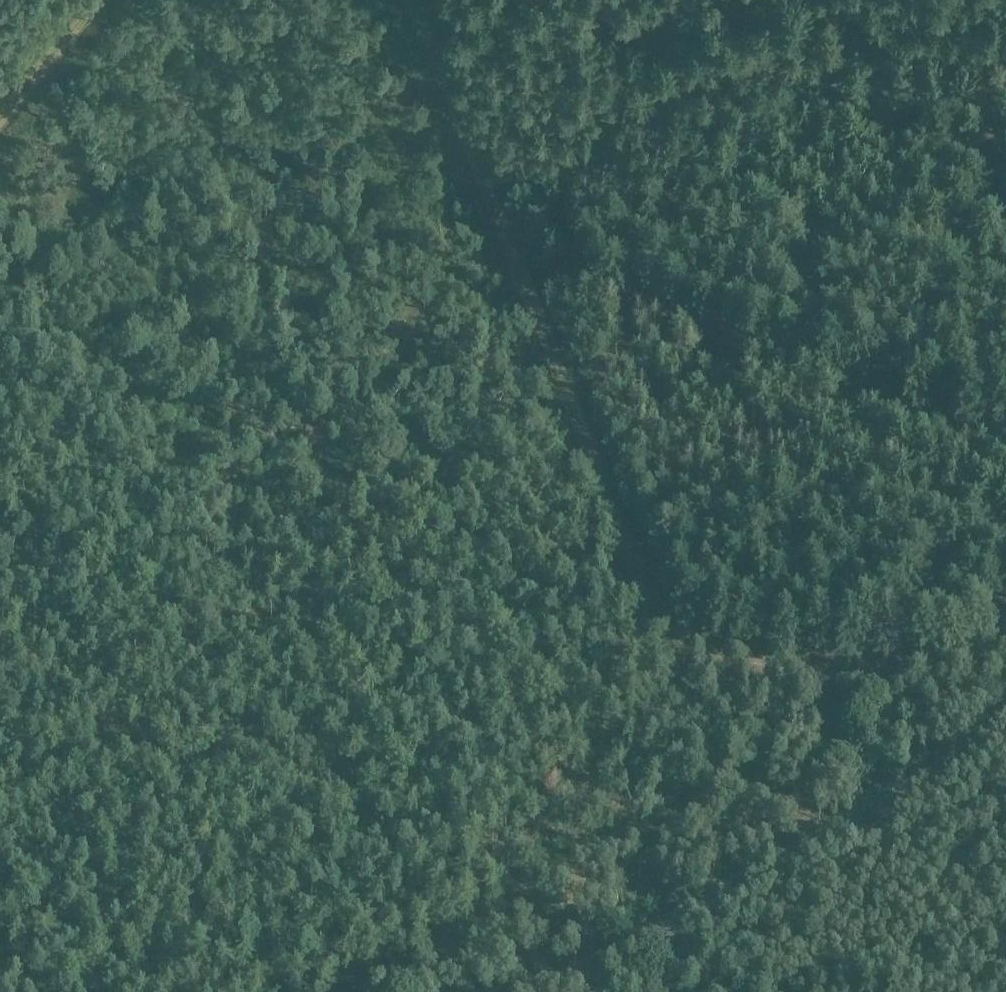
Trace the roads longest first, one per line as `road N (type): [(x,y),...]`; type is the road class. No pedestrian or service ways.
road 1 (track): [(408,0),(577,413),(620,540),(640,585),(686,644),(746,664),(906,674),(950,673),(1005,650)]
road 2 (tertiary): [(546,991),(865,816),(1005,726)]
road 3 (track): [(102,0),(0,123)]

